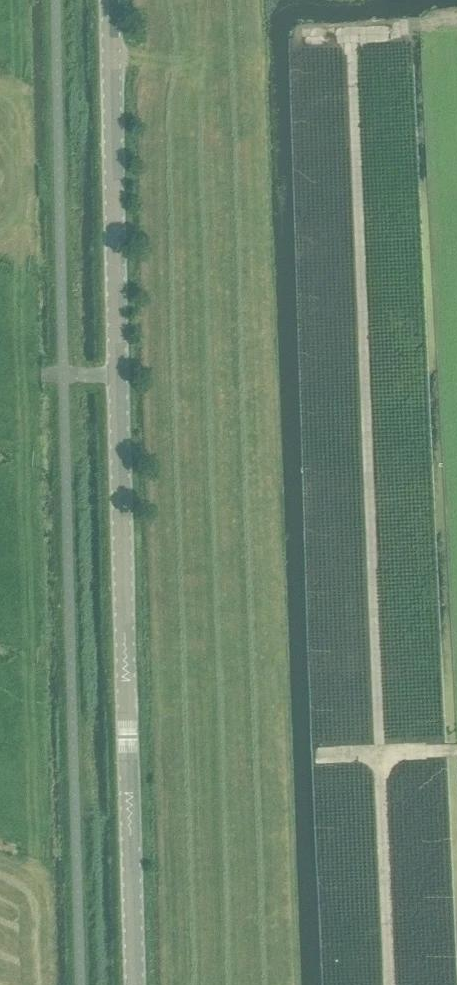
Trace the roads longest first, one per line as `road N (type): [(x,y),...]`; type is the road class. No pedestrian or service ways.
road 1 (tertiary): [(133,984),(109,0)]
road 2 (track): [(388,984),(350,35)]

